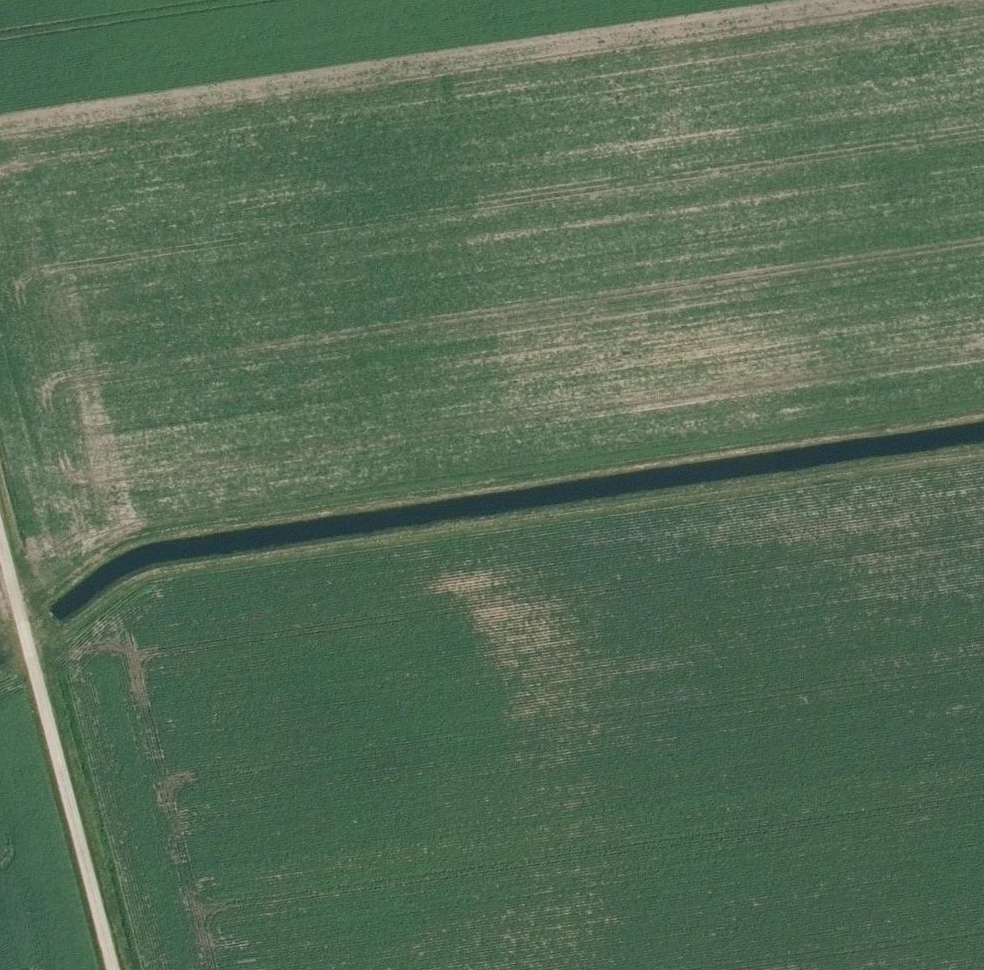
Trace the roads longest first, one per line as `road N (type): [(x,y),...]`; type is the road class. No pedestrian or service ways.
road 1 (unclassified): [(115,969),(0,531)]

